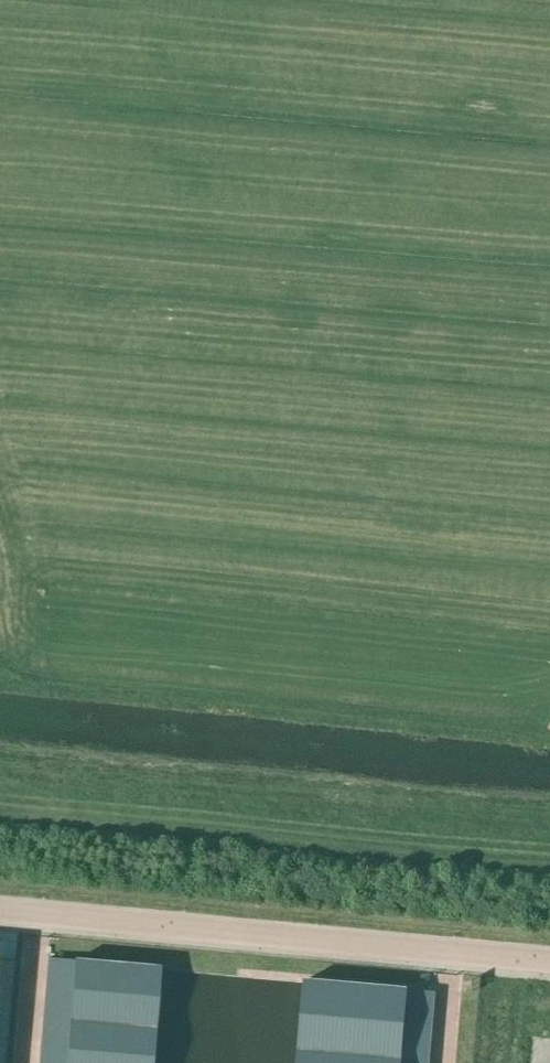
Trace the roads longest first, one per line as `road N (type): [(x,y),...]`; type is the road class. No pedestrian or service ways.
road 1 (unclassified): [(0,911),(549,961)]

